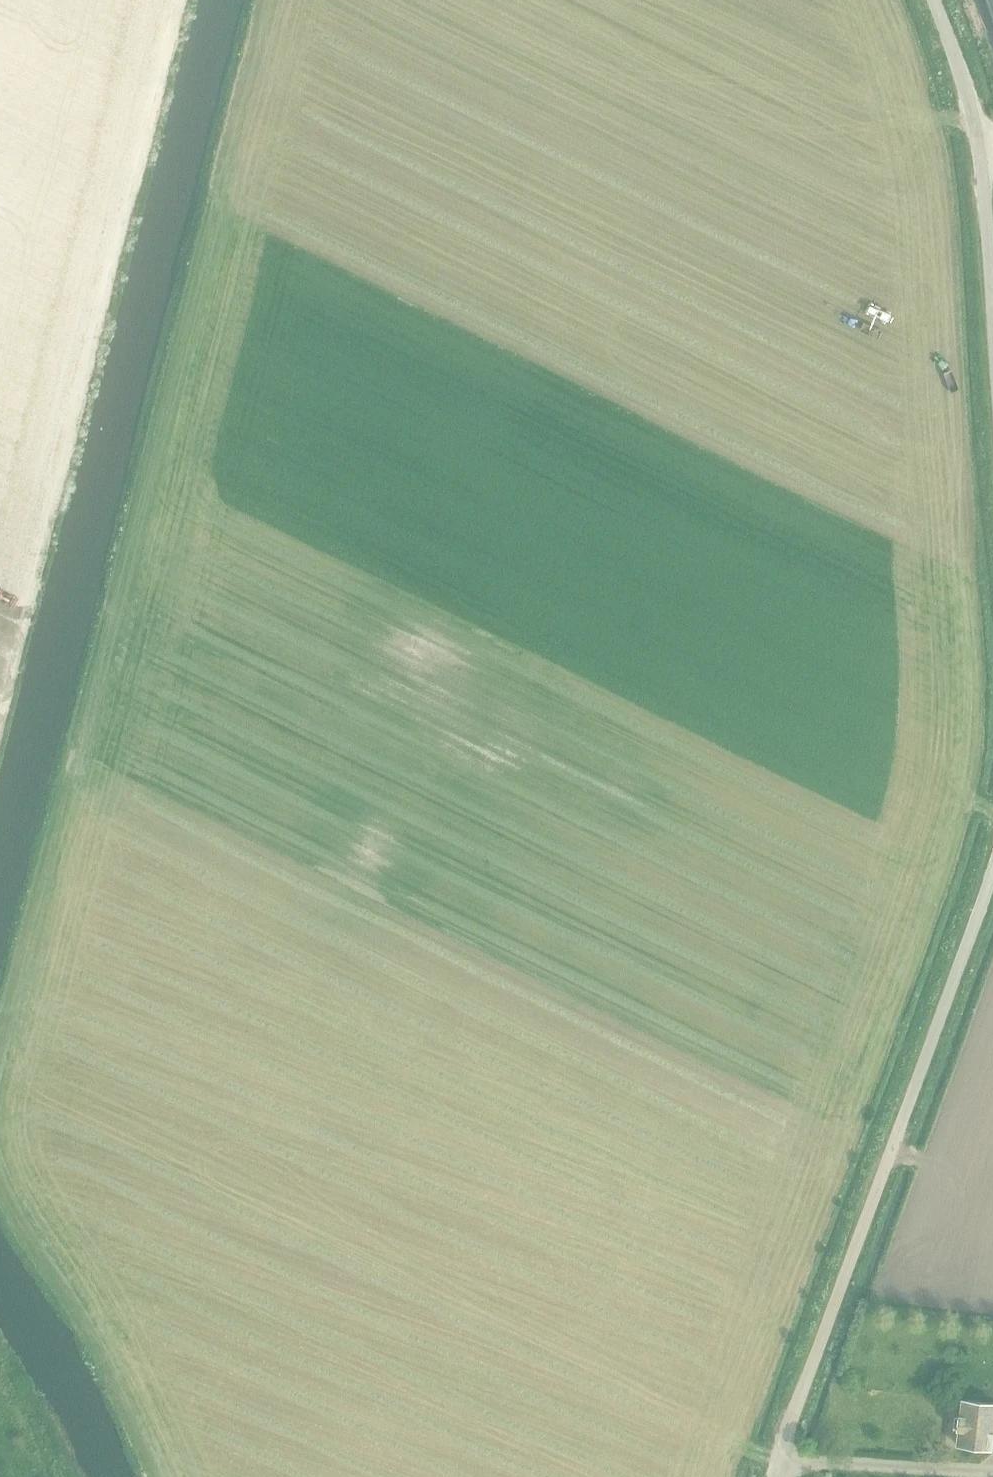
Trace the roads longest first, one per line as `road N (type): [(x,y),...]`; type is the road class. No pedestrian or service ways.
road 1 (unclassified): [(760,1476),(992,865)]
road 2 (unclassified): [(992,375),(975,158),(926,0)]

